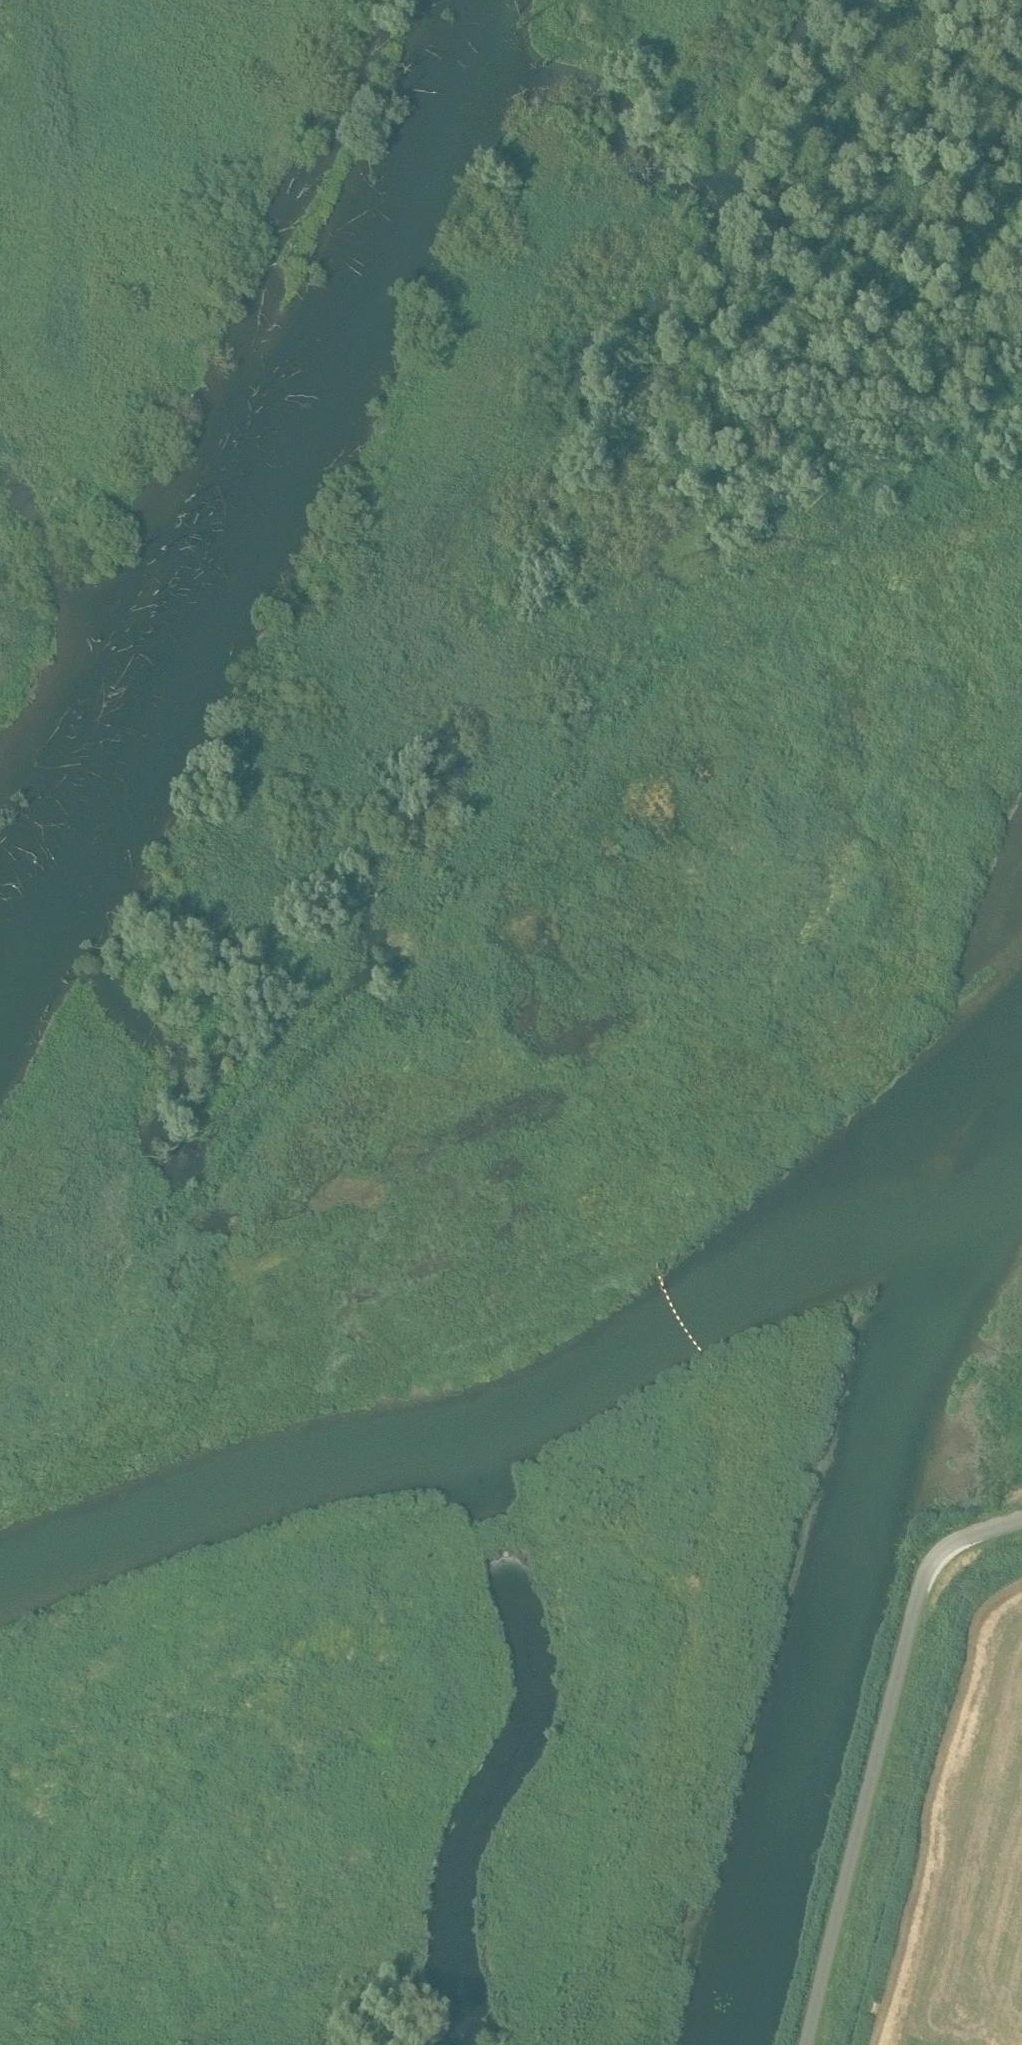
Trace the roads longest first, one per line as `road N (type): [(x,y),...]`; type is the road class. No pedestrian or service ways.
road 1 (unclassified): [(804,2044),(922,1568),(948,1542),(1021,1515)]

